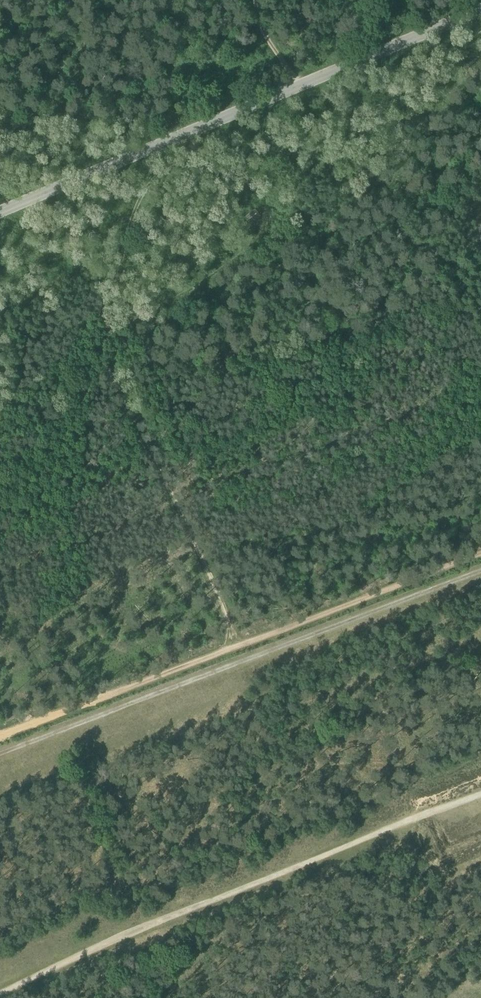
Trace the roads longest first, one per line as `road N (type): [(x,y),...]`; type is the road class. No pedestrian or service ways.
road 1 (track): [(0,995),(163,918),(480,789)]
road 2 (unclassified): [(0,217),(480,17)]
road 3 (track): [(0,755),(480,571)]
road 4 (track): [(480,557),(0,737)]

